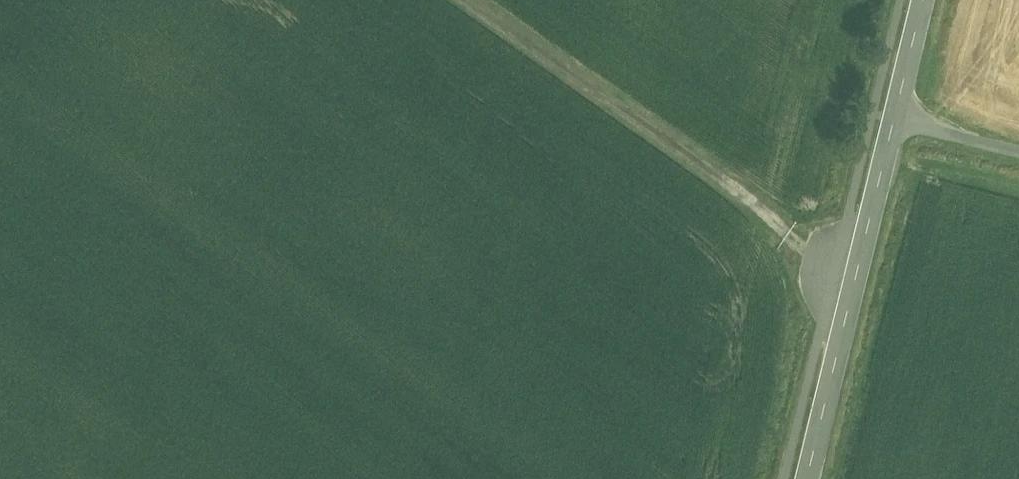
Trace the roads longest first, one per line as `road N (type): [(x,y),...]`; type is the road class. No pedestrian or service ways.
road 1 (tertiary): [(924,0),(807,478)]

